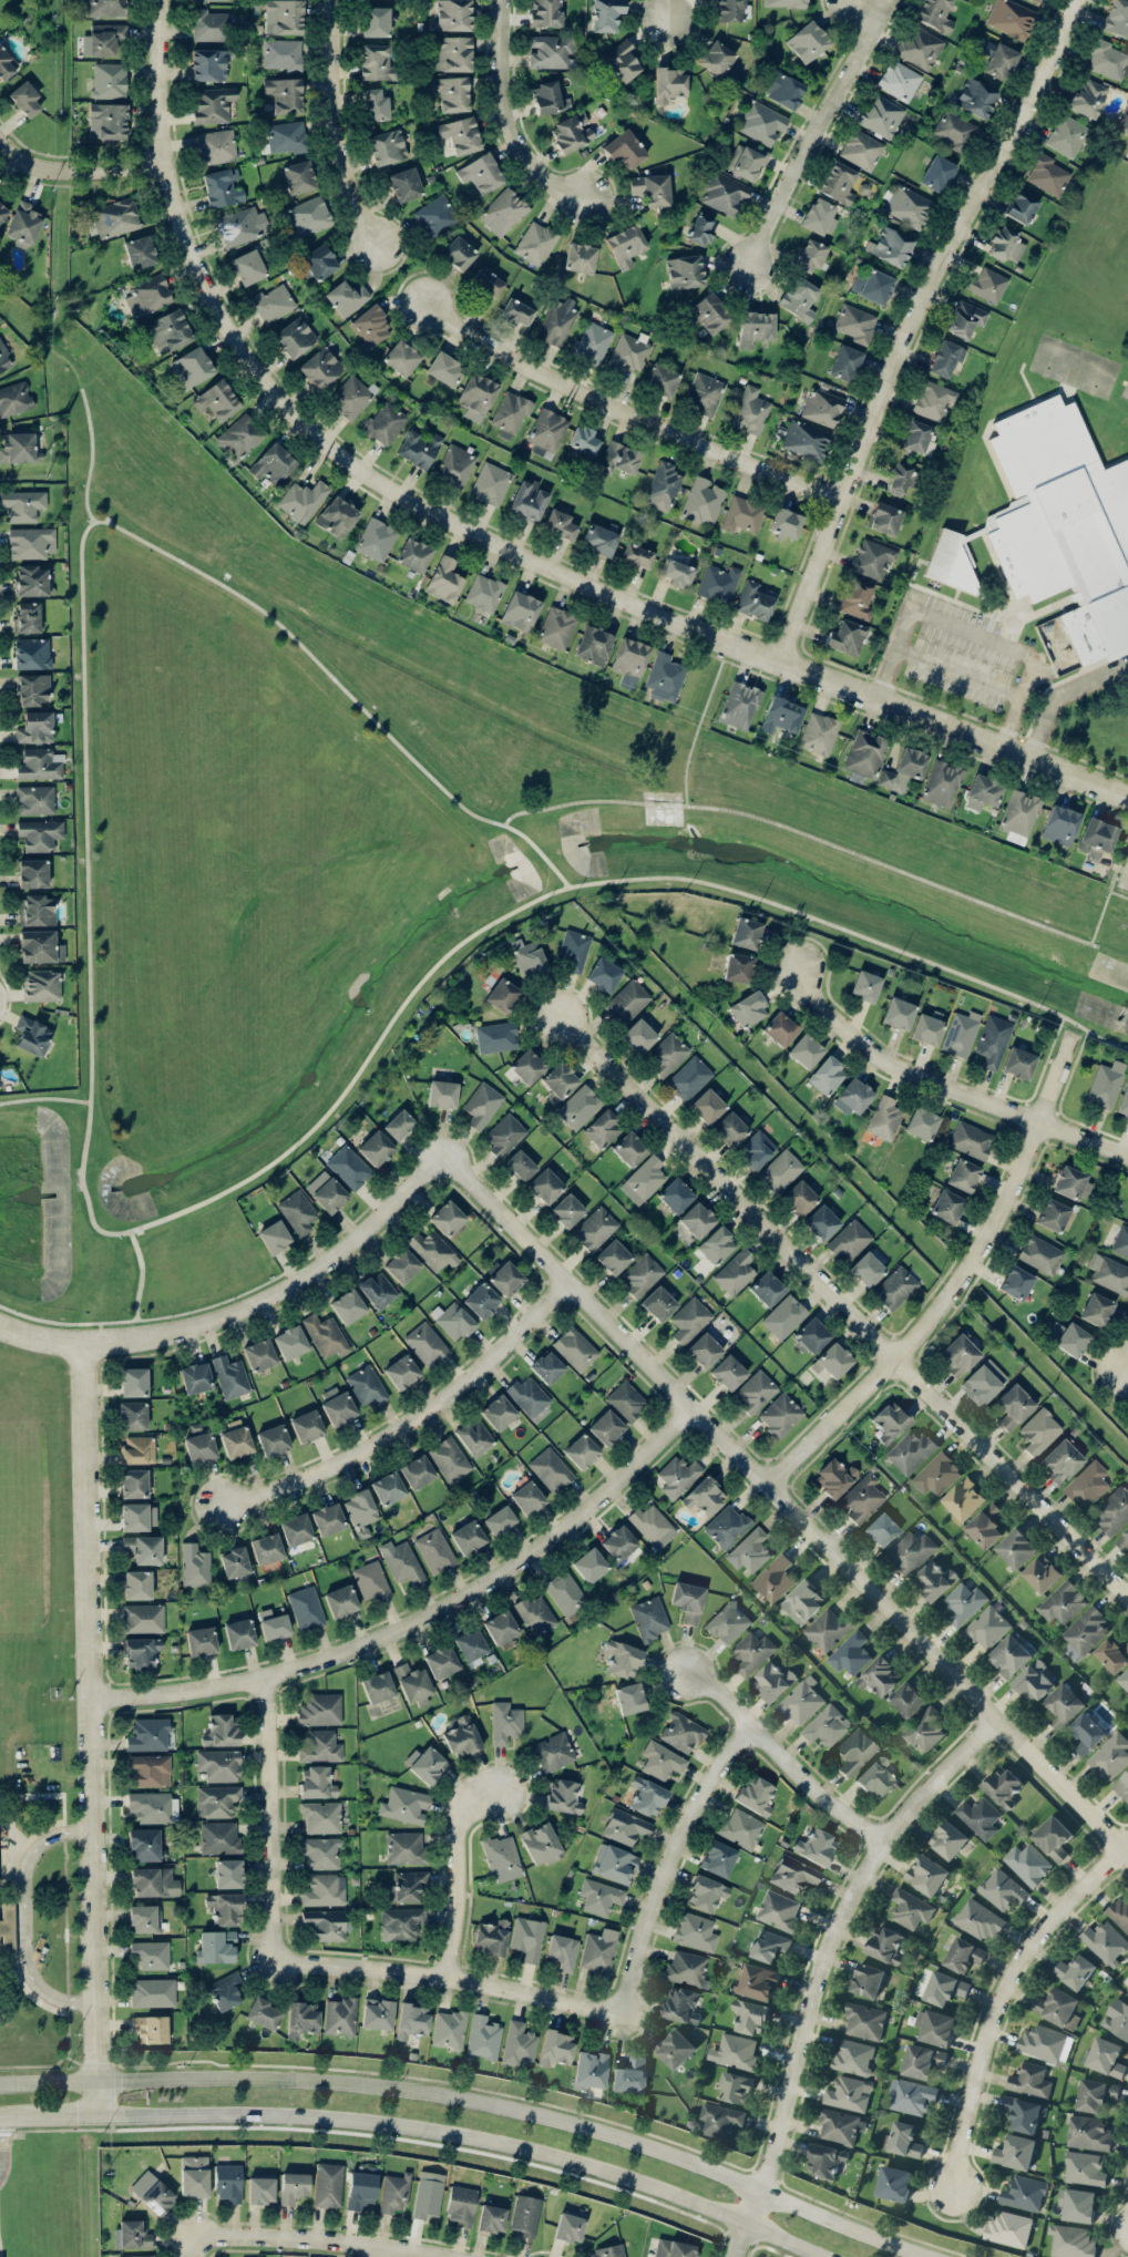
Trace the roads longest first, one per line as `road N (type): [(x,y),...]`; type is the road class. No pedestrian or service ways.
road 1 (residential): [(165,164),(193,270),(216,318),(298,420),(360,471),(607,594),(1127,790)]
road 2 (residential): [(1127,1851),(694,1406),(441,1161)]
road 3 (secondary): [(929,2256),(668,2154),(435,2094),(212,2080),(0,2084)]
road 4 (residential): [(563,1016),(1127,1596)]
road 5 (residential): [(99,2117),(84,1346)]
road 6 (secondary): [(99,2117),(275,2114),(463,2136),(656,2188),(819,2256)]
road 7 (residential): [(779,661),(924,310),(1083,0)]
road 8 (residential): [(91,1699),(266,1678),(378,1641),(535,1556),(694,1406)]
road 9 (residential): [(734,2256),(768,2169),(831,1927),(872,1854),(995,1715)]
road 10 (residential): [(1075,1026),(1014,1180),(957,1283),(898,1360),(771,1486)]
road 11 (residential): [(841,499),(585,396),(429,306)]
road 12 (residential): [(441,1161),(332,1263),(270,1301),(192,1330),(84,1346)]
road 13 (residential): [(225,1501),(302,1481),(419,1416),(473,1376),(568,1283)]
road 14 (residential): [(956,2178),(992,2013),(1026,1949),(1127,1839)]
road 15 (residential): [(804,972),(828,1014),(878,1058),(1127,1155)]
road 16 (residential): [(619,2013),(521,1988),(280,1956)]
road 17 (residential): [(752,1724),(715,1771),(685,1832),(619,2013)]
road 18 (residential): [(887,0),(747,265)]
road 19 (residential): [(266,1678),(280,1956)]
road 20 (residential): [(885,1837),(808,1782),(693,1673)]
road 21 (residential): [(377,242),(337,121),(335,0)]
road 22 (residential): [(438,2256),(278,2240),(211,2237),(195,2244)]
road 23 (residential): [(497,0),(496,85),(507,137),(541,179),(584,202)]
road 24 (residential): [(499,1791),(465,1807),(447,1978)]
road 25 (residential): [(0,128),(57,166),(165,164)]
road 26 (residential): [(160,0),(165,164)]

